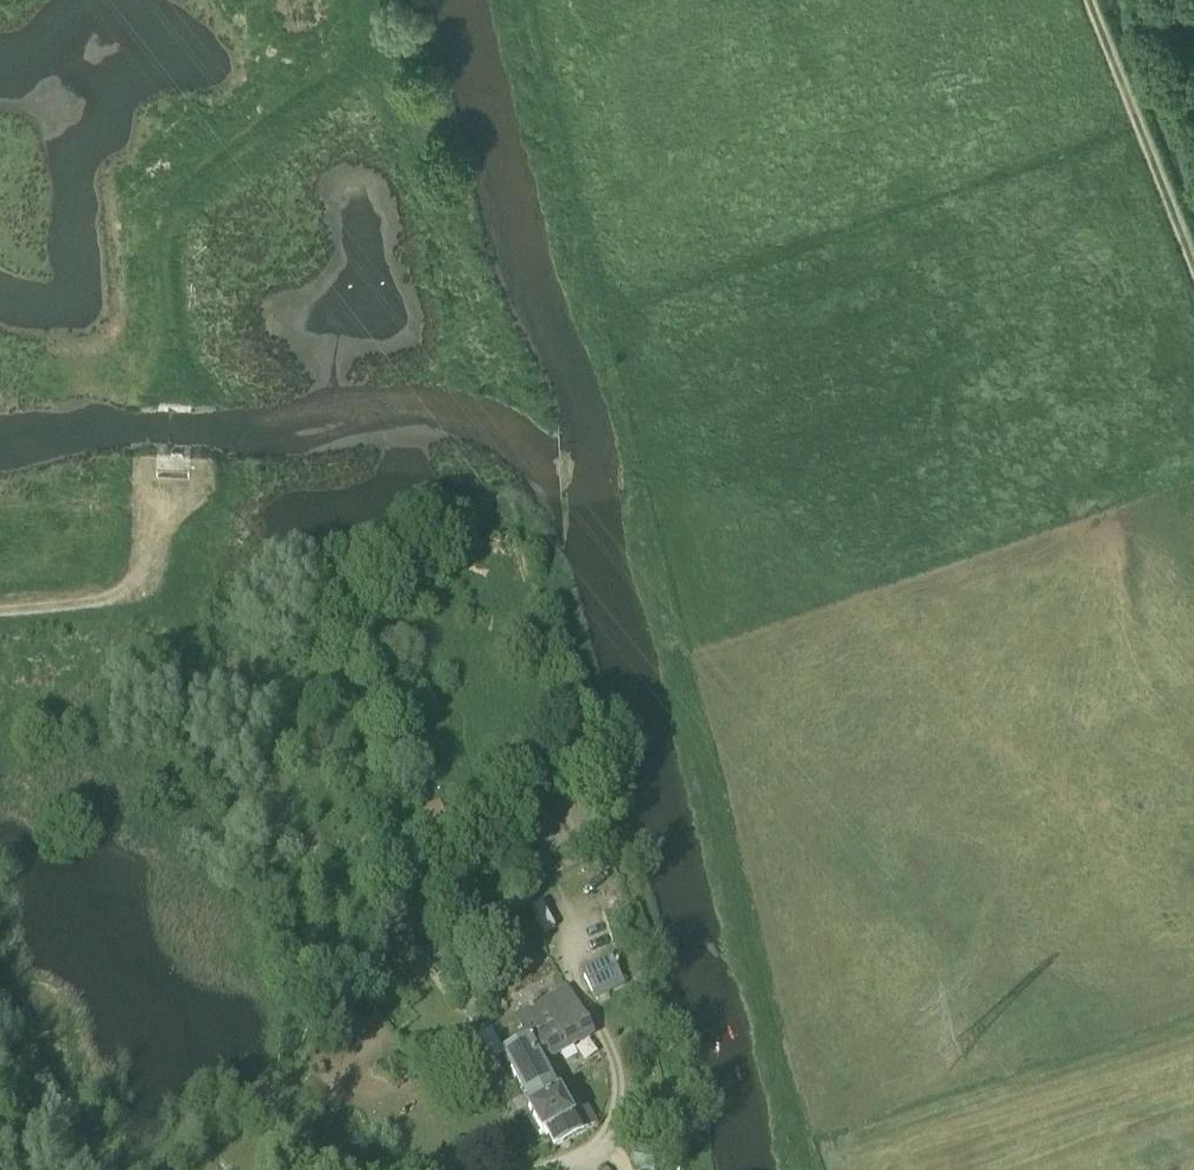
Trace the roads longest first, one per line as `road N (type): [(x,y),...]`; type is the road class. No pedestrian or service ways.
road 1 (track): [(1086,0),(1193,273)]
road 2 (track): [(0,609),(104,599),(144,578),(171,478)]

